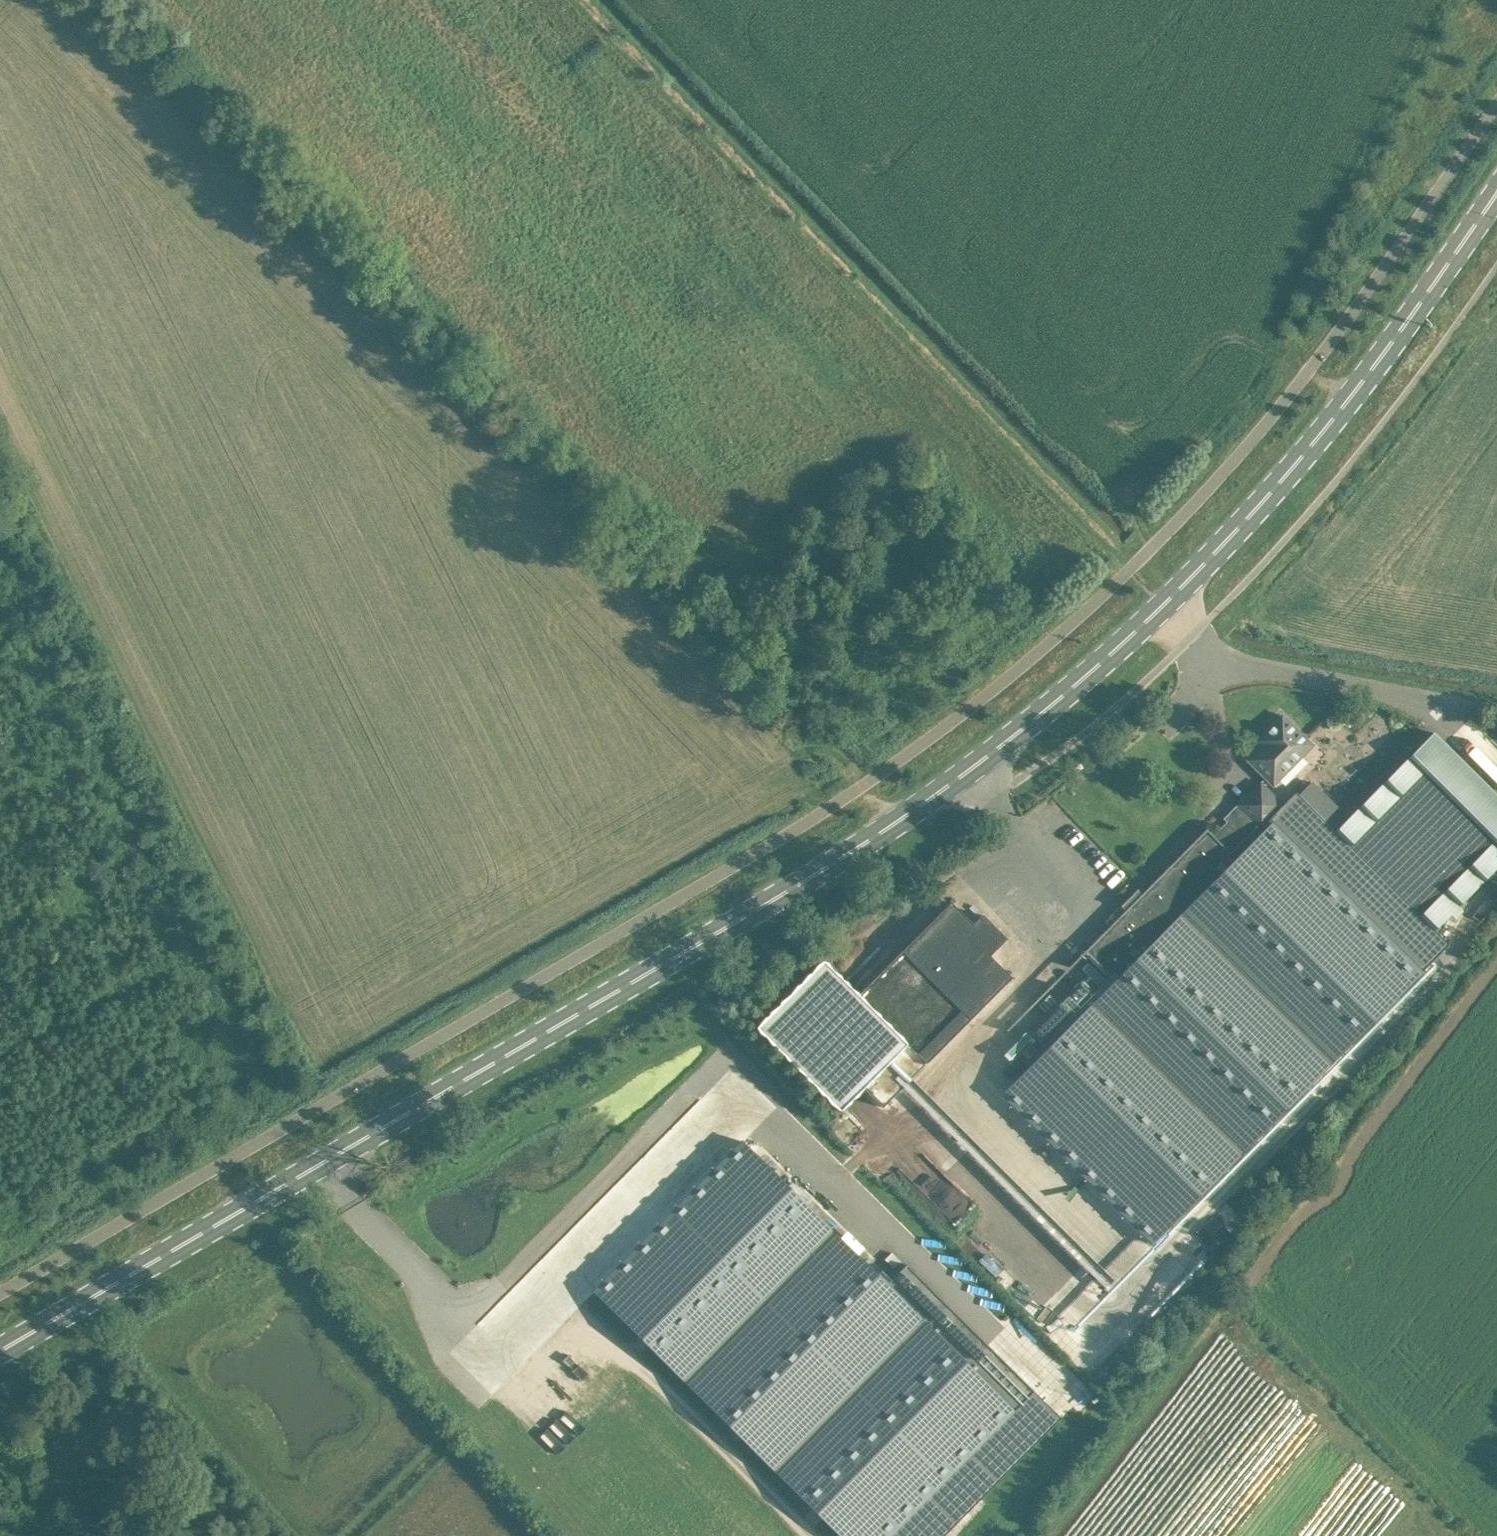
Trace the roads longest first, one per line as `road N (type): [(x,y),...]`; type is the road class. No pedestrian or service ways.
road 1 (primary): [(0,1349),(736,922),(962,775),(1160,608),(1250,516),(1351,398),(1496,192)]
road 2 (track): [(652,560),(890,825)]

